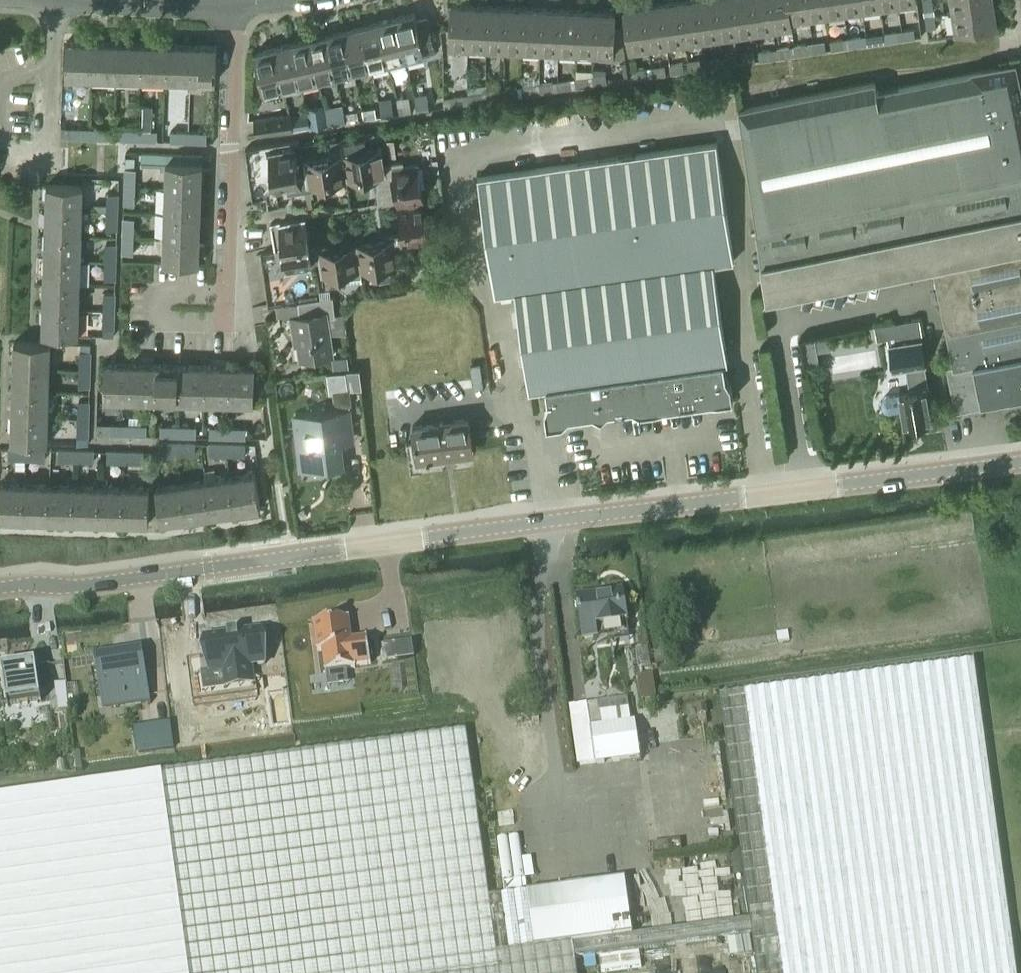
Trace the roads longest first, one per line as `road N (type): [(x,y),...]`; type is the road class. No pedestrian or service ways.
road 1 (tertiary): [(0,588),(73,587),(1020,462)]
road 2 (residential): [(227,297),(236,6)]
road 3 (residential): [(113,0),(236,6)]

